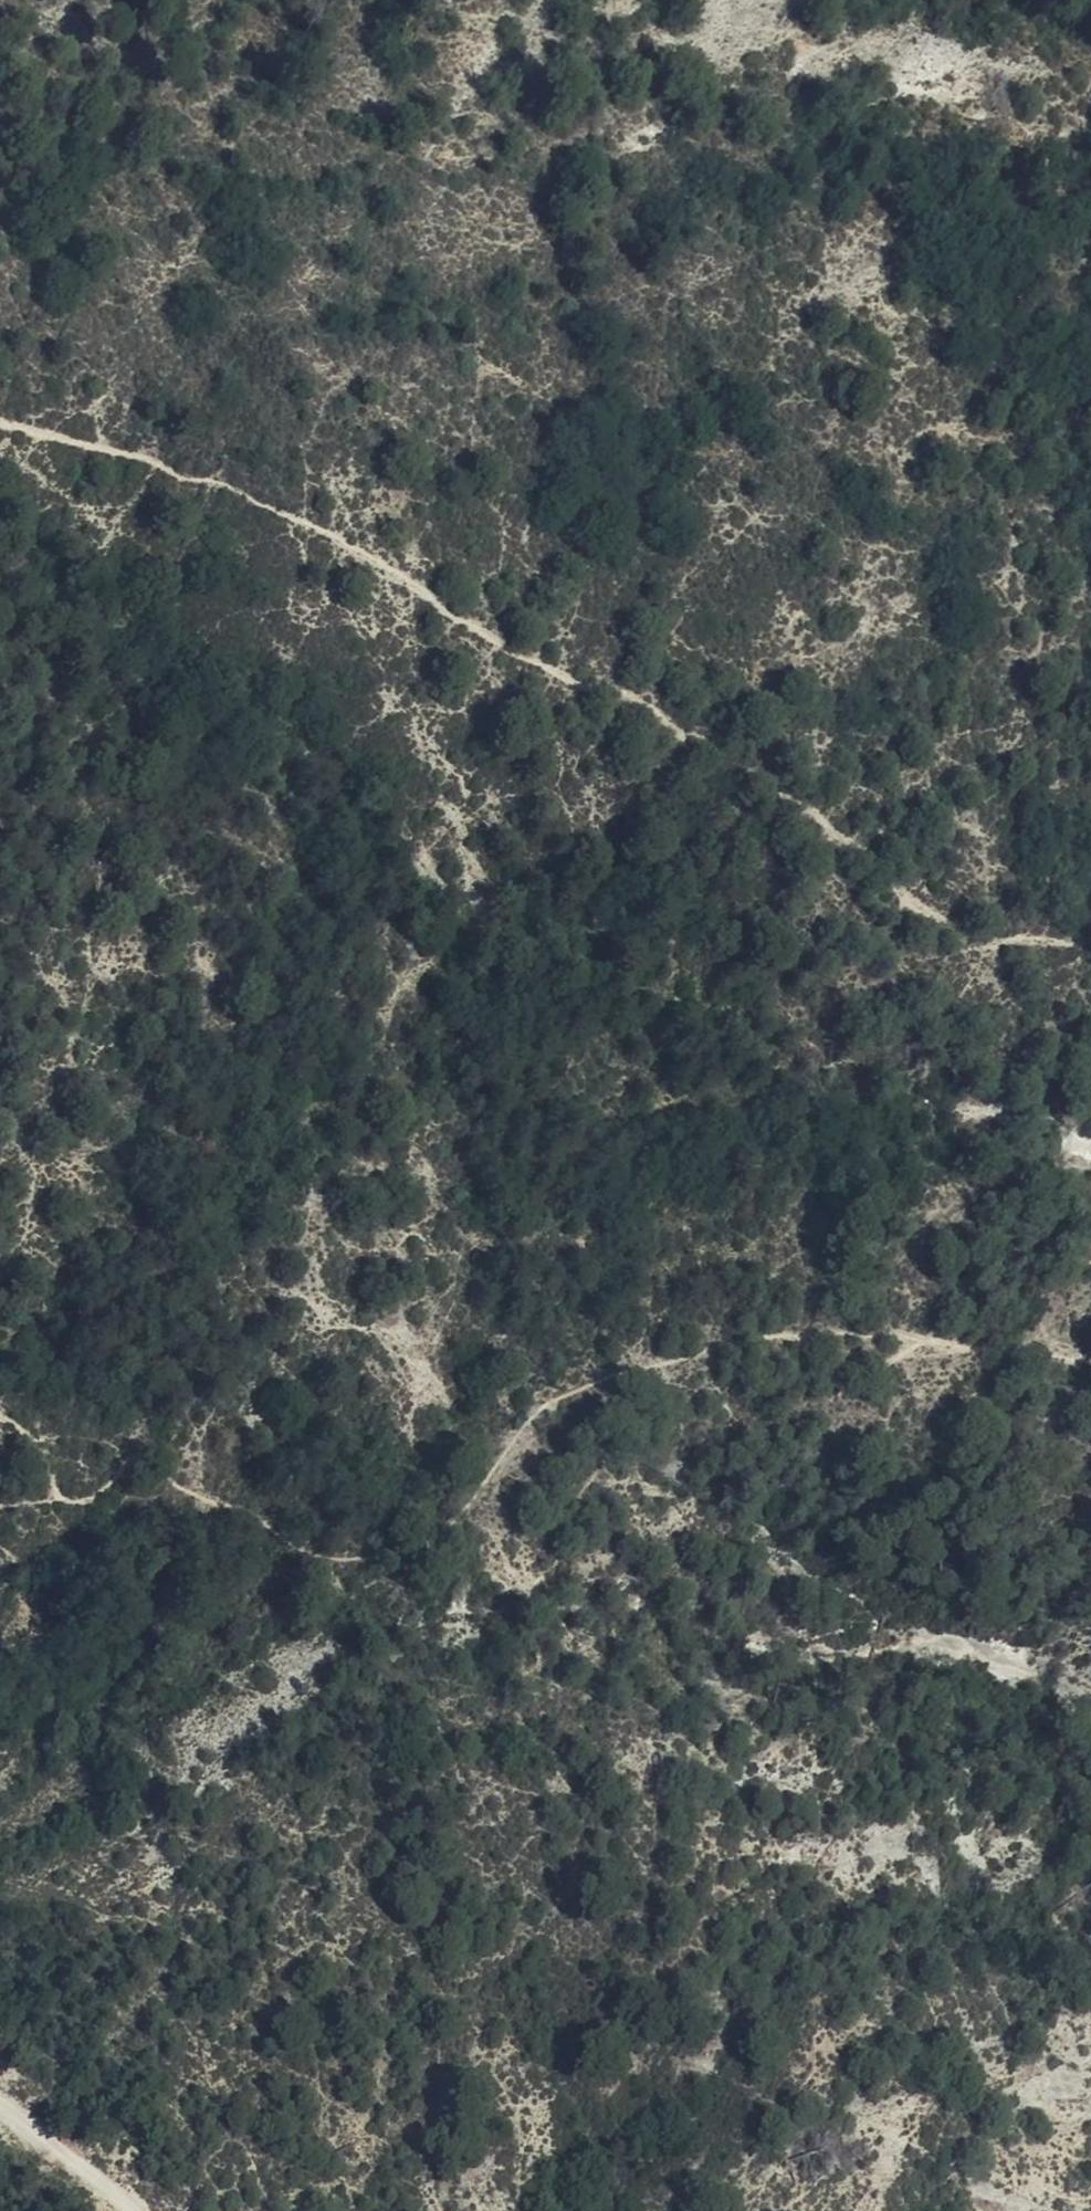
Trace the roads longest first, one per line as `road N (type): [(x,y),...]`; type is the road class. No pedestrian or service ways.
road 1 (track): [(134,2210),(0,2098)]

